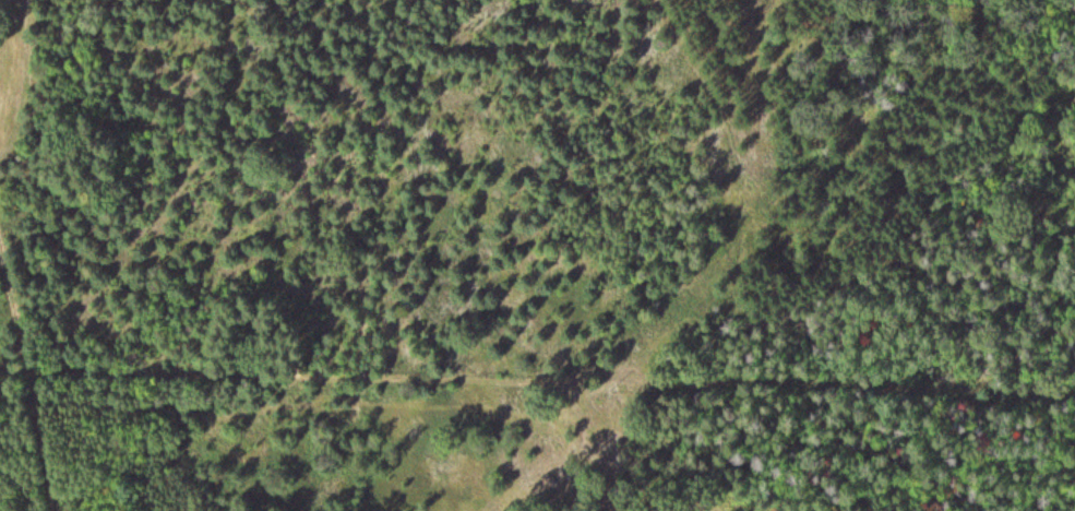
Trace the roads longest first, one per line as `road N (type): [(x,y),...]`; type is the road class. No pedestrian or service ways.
road 1 (track): [(0,255),(51,510)]

